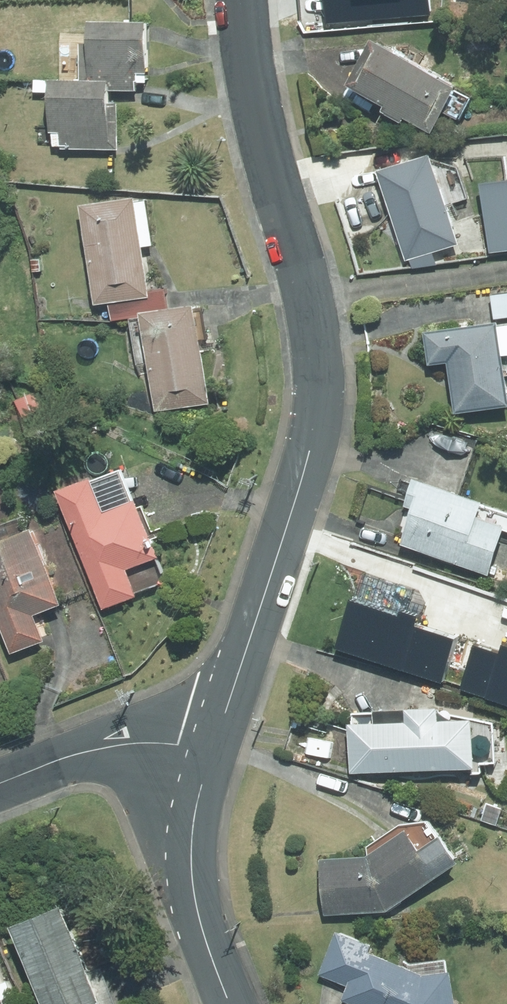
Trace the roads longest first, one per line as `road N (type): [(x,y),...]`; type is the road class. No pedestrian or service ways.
road 1 (residential): [(212,749),(317,419),(318,351),(261,137),(245,0)]
road 2 (residential): [(230,1003),(206,945),(192,862),(212,749)]
road 3 (residential): [(0,784),(121,744),(212,749)]

